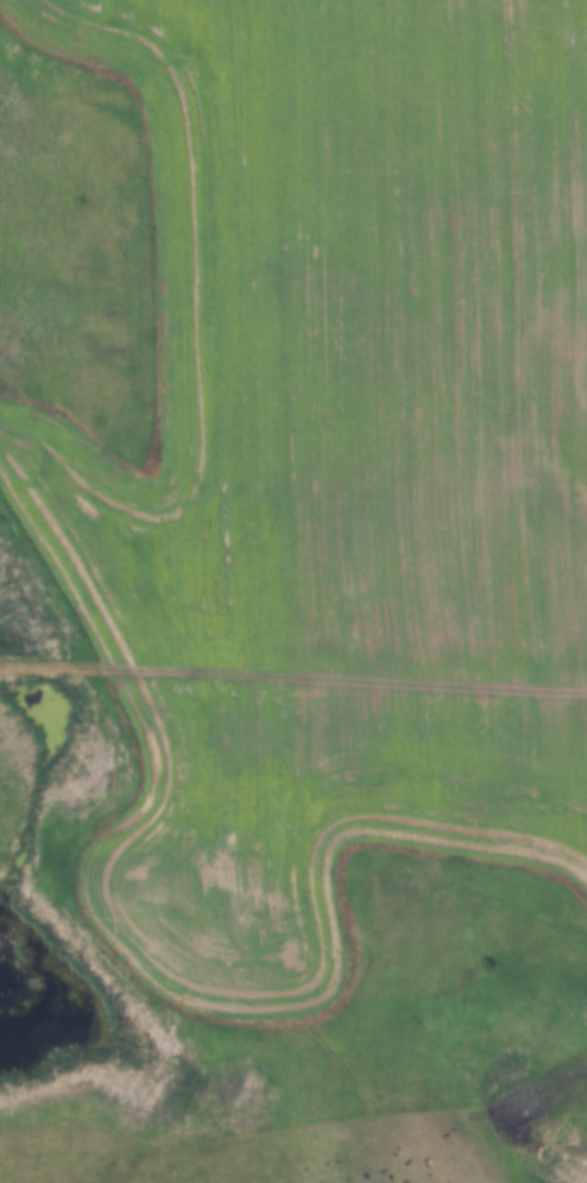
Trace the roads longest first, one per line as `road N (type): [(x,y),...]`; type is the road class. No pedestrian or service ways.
road 1 (track): [(0,662),(586,687)]

